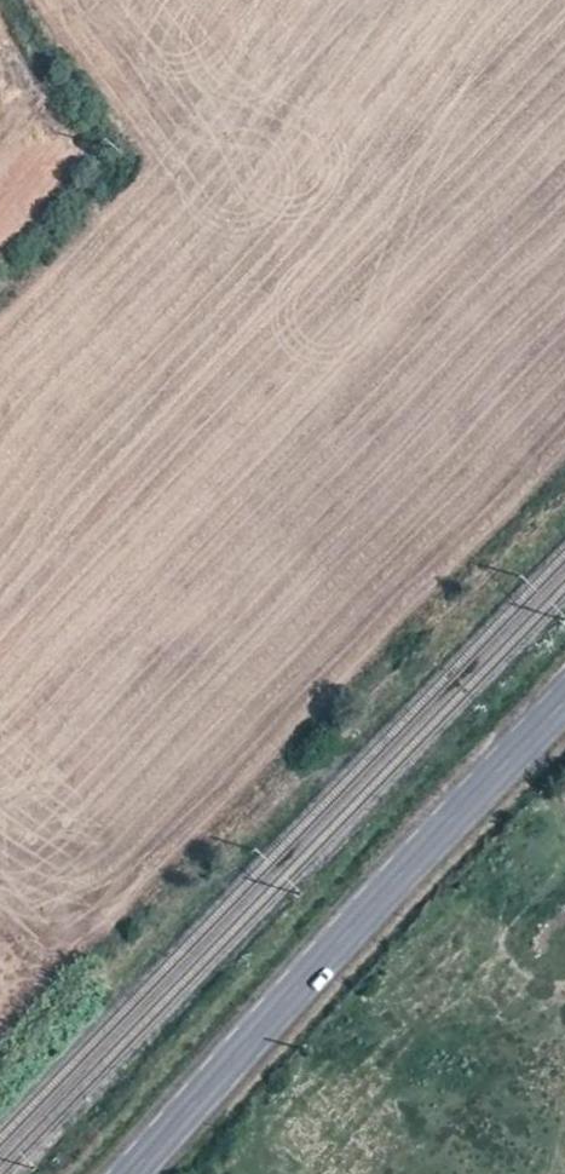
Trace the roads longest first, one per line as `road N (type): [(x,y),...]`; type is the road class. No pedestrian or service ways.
road 1 (tertiary): [(130,1173),(564,705)]

